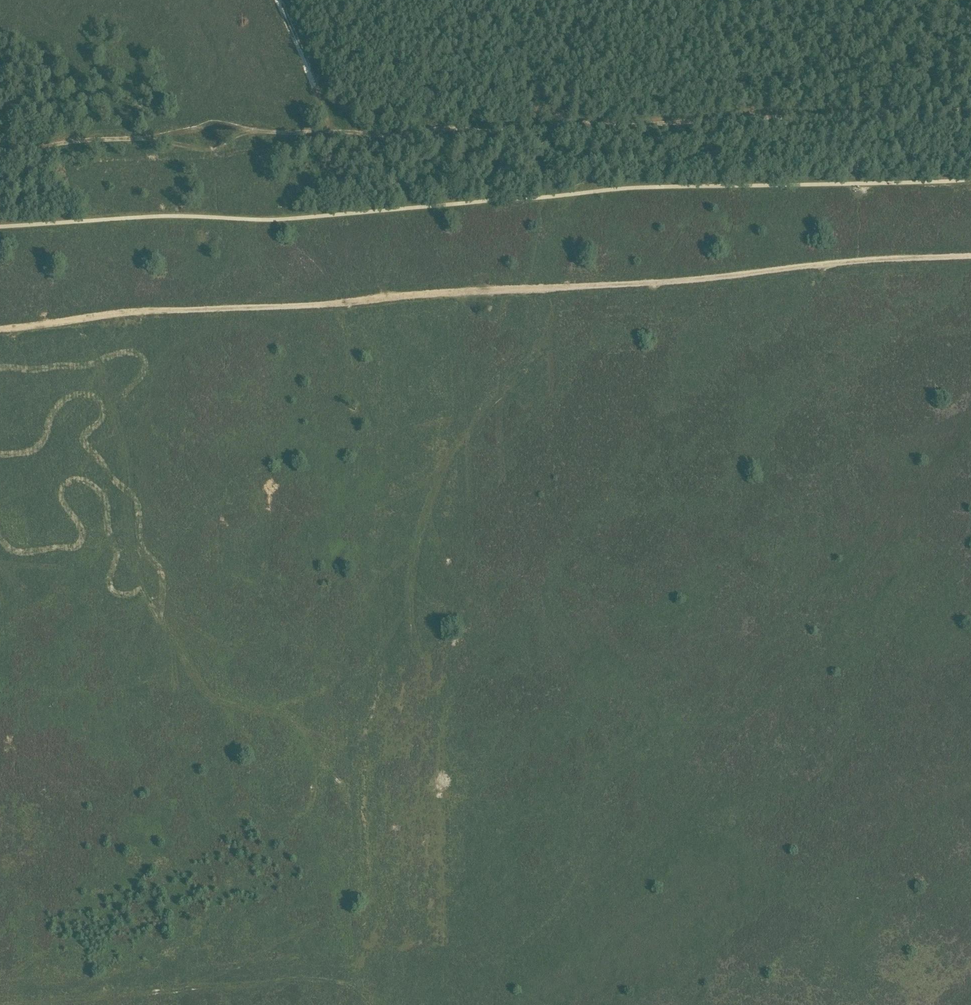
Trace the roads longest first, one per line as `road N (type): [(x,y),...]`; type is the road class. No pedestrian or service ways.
road 1 (track): [(0,153),(218,129),(378,137),(509,130),(542,117),(636,126),(970,109)]
road 2 (track): [(970,257),(702,281),(122,311),(0,328)]
road 3 (track): [(279,0),(332,136)]
road 4 (track): [(702,0),(749,118)]

